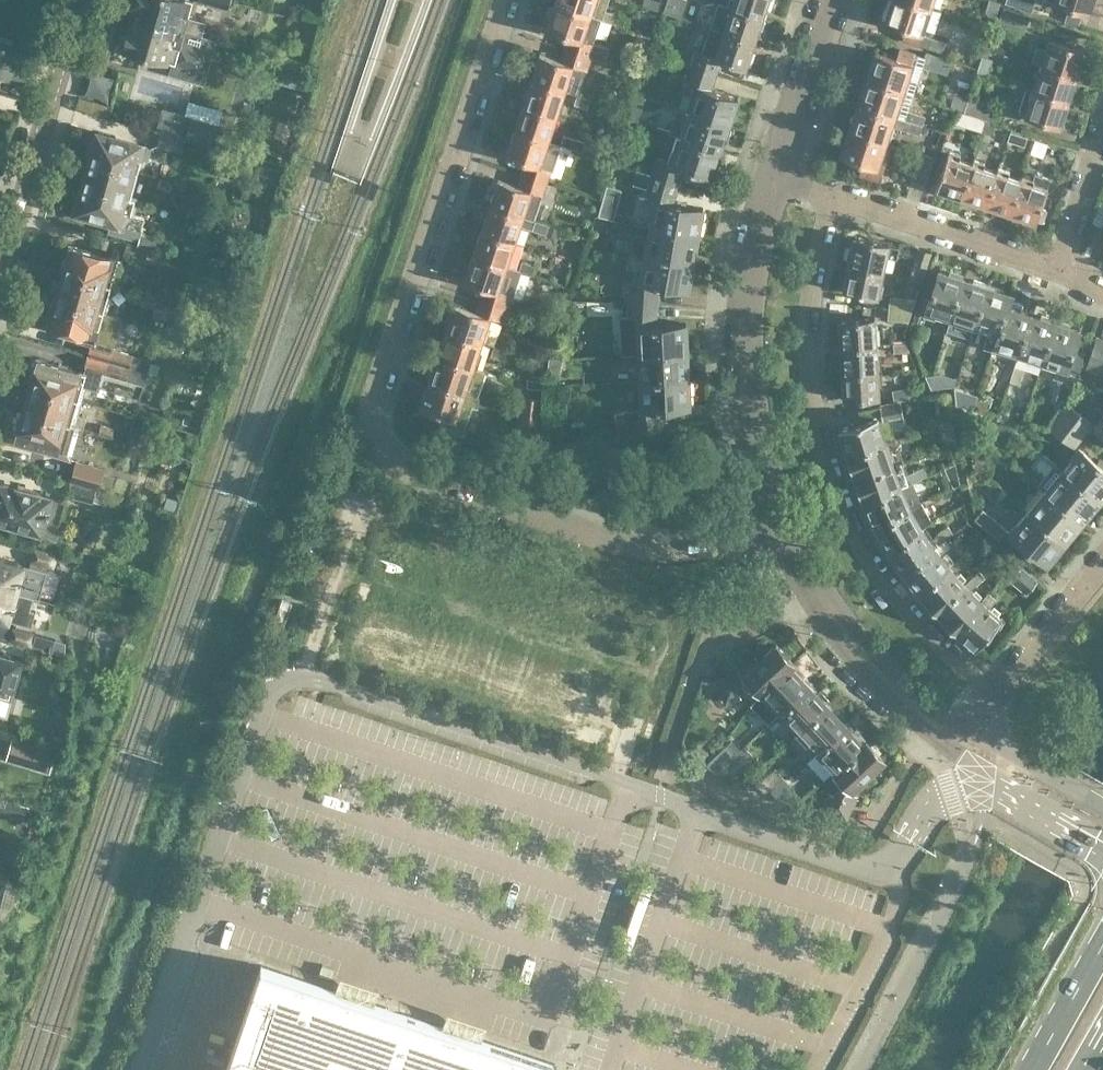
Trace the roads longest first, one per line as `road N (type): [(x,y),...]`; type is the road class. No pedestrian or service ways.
road 1 (residential): [(510,0),(377,395),(370,424),(376,448),(425,480),(650,550),(781,530)]
road 2 (residential): [(995,692),(928,637),(876,572),(817,434),(811,319),(837,197)]
road 3 (tertiary): [(821,597),(824,623),(906,715),(999,786),(1102,848)]
road 4 (tertiary): [(781,530),(745,392),(744,286),(776,174)]
road 5 (residential): [(0,277),(79,0)]
road 6 (residential): [(837,197),(1056,265)]
road 7 (tertiary): [(969,728),(931,706),(821,597)]
road 8 (tertiary): [(776,174),(830,0)]
road 9 (residential): [(1102,563),(995,692)]
road 10 (tertiary): [(1102,804),(969,728)]
road 11 (residential): [(1056,265),(1102,128)]
road 12 (primary): [(1102,945),(1032,1069)]

